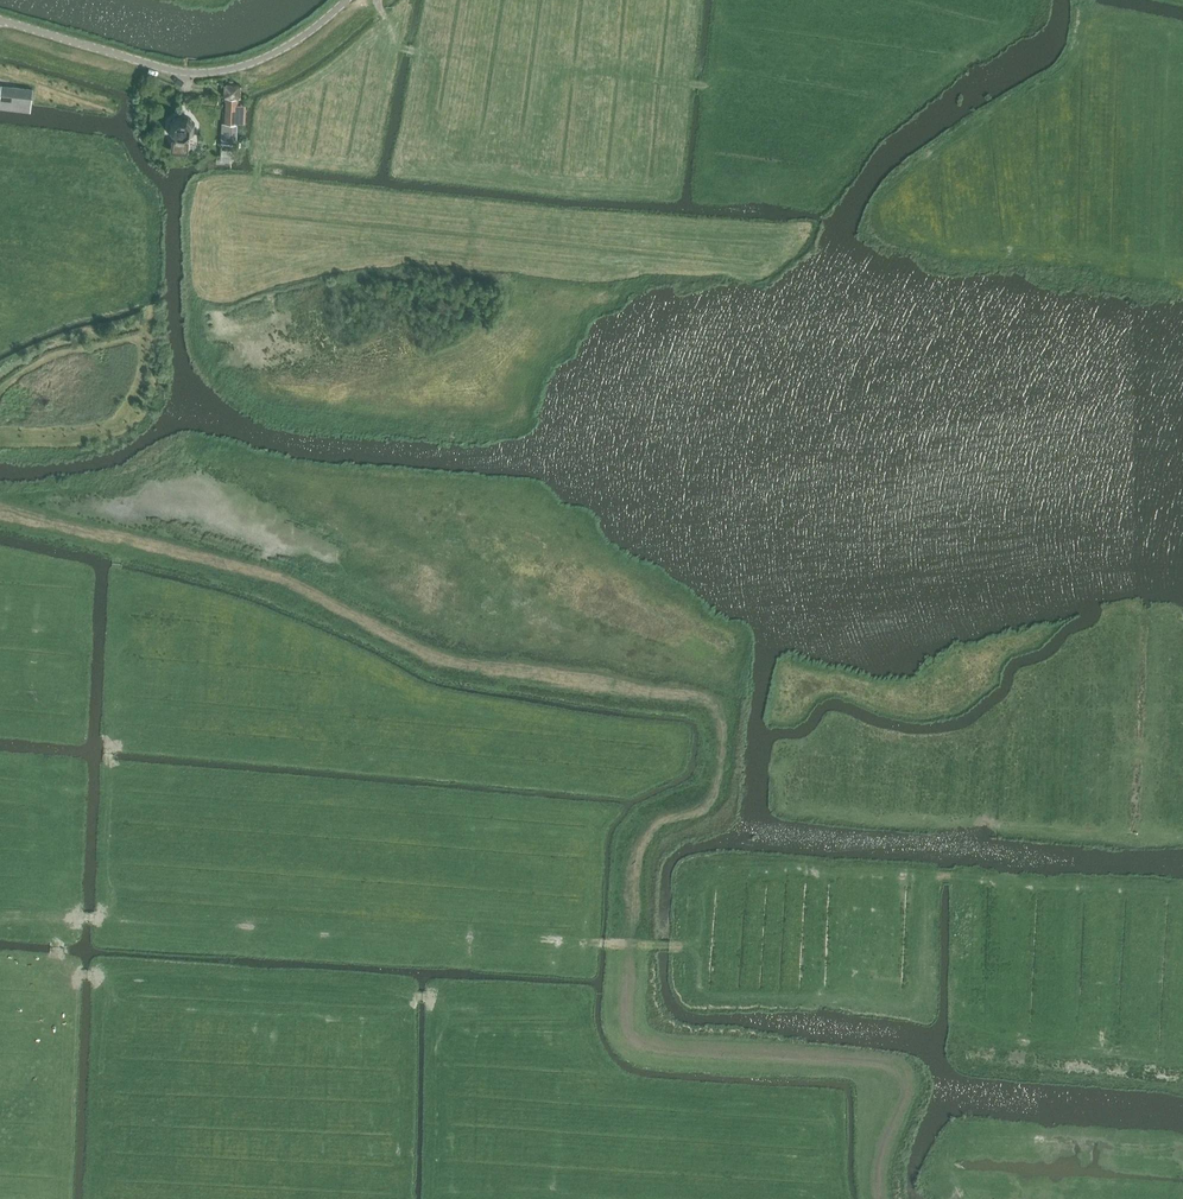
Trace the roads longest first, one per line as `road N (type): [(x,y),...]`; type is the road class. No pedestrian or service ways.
road 1 (unclassified): [(0,21),(199,73),(276,54),(347,0)]

